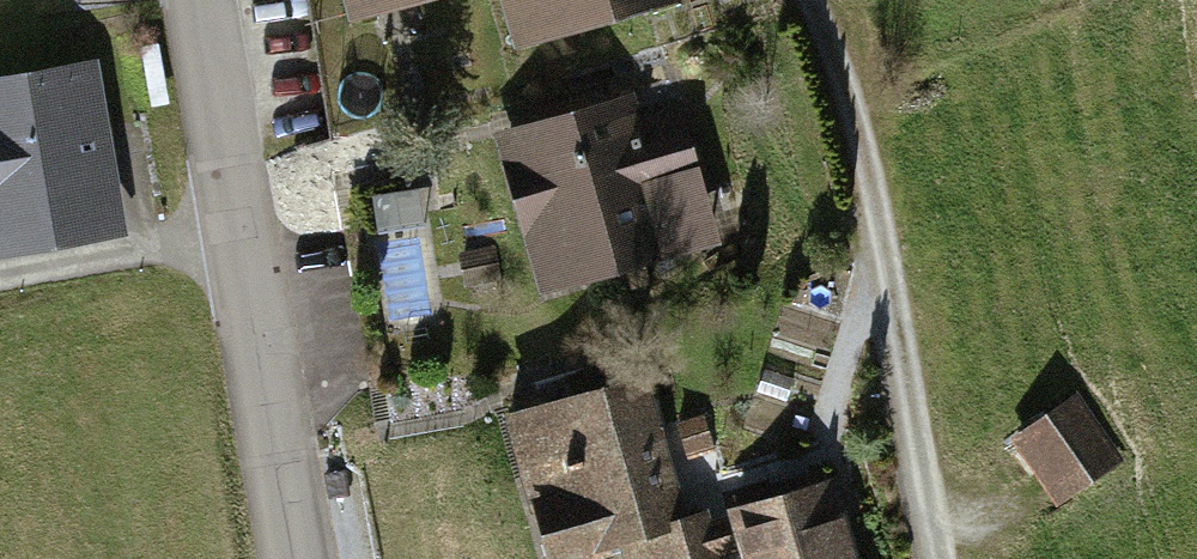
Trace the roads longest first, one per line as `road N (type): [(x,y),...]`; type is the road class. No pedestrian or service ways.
road 1 (track): [(941,558),(851,135),(800,0)]
road 2 (residential): [(295,558),(201,0)]

